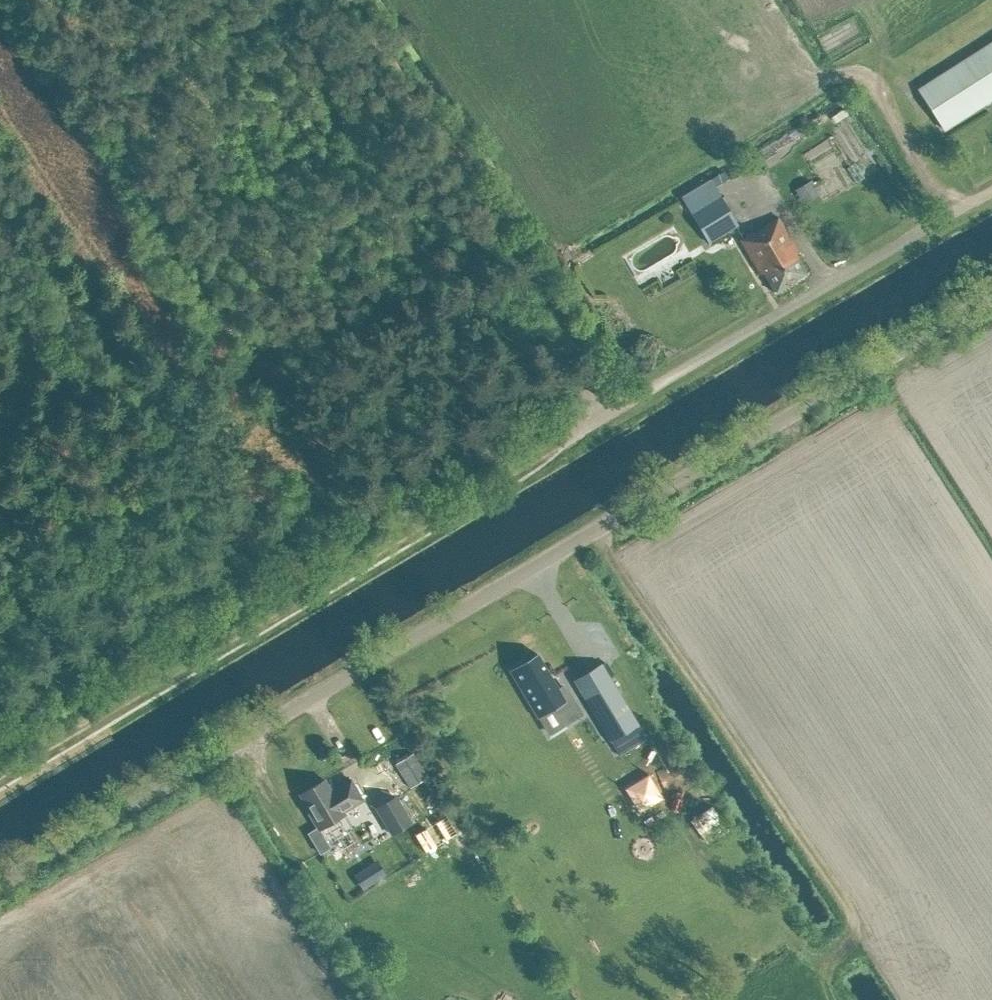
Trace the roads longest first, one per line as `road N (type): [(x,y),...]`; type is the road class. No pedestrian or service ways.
road 1 (unclassified): [(0,882),(991,293)]
road 2 (track): [(0,775),(560,444)]
road 3 (unclassified): [(560,444),(991,191)]

